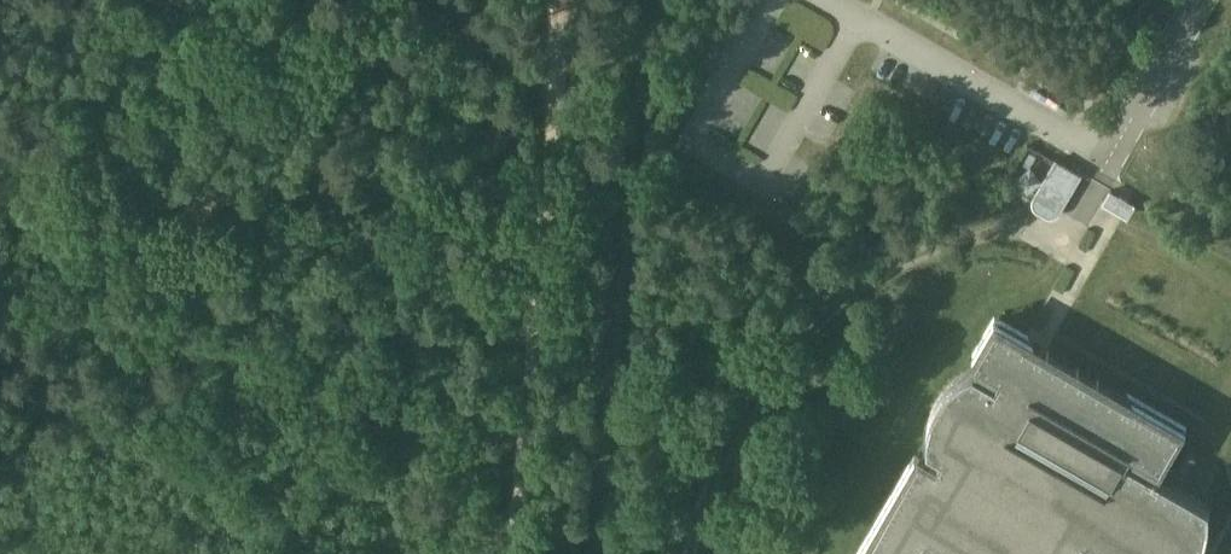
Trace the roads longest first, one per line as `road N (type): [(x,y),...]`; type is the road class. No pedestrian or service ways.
road 1 (track): [(1109,160),(1078,218),(1065,226),(975,236),(928,253),(892,270),(821,325),(767,386),(741,432),(693,553)]
road 2 (track): [(559,92),(514,553)]
road 3 (track): [(1230,287),(1085,205)]
road 4 (track): [(559,92),(448,0)]

